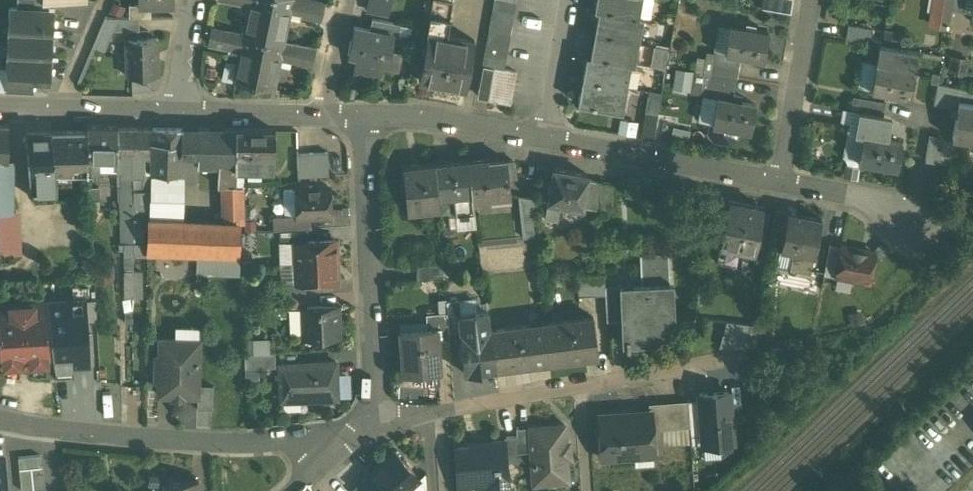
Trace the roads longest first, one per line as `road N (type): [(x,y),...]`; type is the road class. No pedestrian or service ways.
road 1 (residential): [(0,420),(130,441),(287,440),(330,459)]
road 2 (residential): [(371,413),(426,415),(680,371)]
road 3 (residential): [(371,413),(362,118)]
road 4 (residential): [(778,185),(544,139)]
road 5 (residential): [(972,218),(778,185)]
road 6 (residential): [(778,185),(809,0)]
road 7 (residential): [(544,139),(362,118)]
road 8 (residential): [(179,111),(0,109)]
road 9 (residential): [(323,116),(179,111)]
road 10 (residential): [(544,139),(570,0)]

